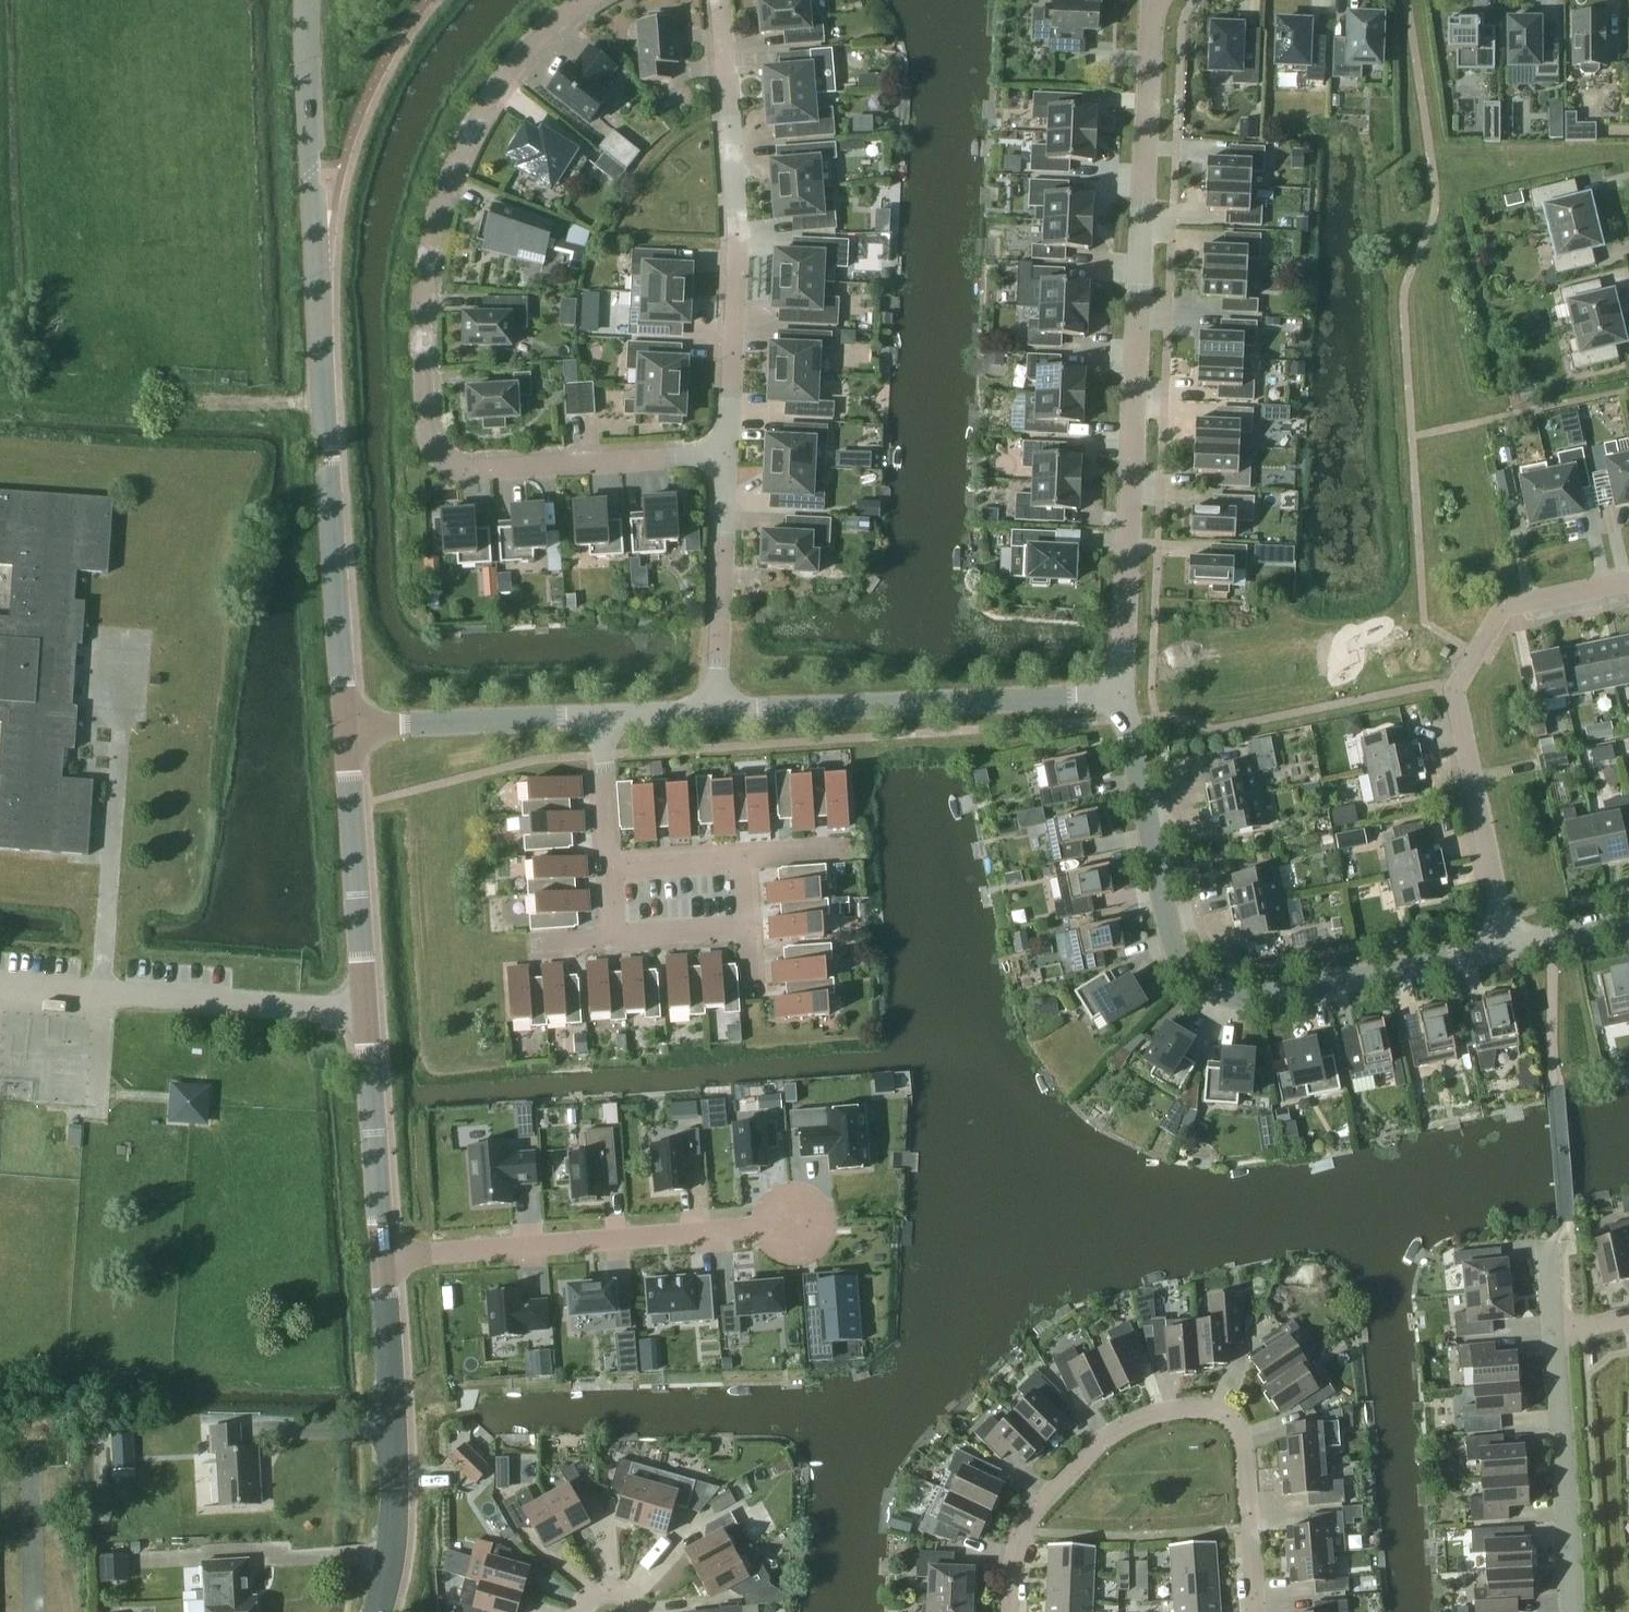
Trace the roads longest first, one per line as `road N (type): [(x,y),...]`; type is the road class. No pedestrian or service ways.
road 1 (tertiary): [(348,731),(308,0)]
road 2 (residential): [(1152,0),(1118,698)]
road 3 (unclassified): [(1118,698),(1175,946),(1195,980),(1220,996),(1257,995),(1504,949)]
road 4 (residential): [(586,0),(529,45),(496,88),(435,220),(421,308),(427,434),(441,462),(469,473)]
road 5 (residential): [(1253,1611),(1239,1441),(1222,1416),(1191,1406),(1116,1428),(1058,1479),(1007,1562),(1005,1611)]
road 6 (tertiary): [(383,1255),(348,731)]
road 7 (residential): [(1628,584),(1505,609),(1455,679),(1504,949)]
road 8 (residential): [(720,459),(733,222),(720,0)]
road 9 (residential): [(383,1255),(822,1224)]
road 10 (unclassified): [(716,713),(1118,698)]
road 11 (tertiary): [(381,1611),(393,1545),(383,1255)]
road 12 (unclassified): [(1570,1611),(1553,1329)]
road 13 (residential): [(716,713),(720,459)]
road 14 (residential): [(469,473),(720,459)]
road 15 (unclassified): [(348,731),(599,718)]
road 16 (residential): [(599,718),(610,870)]
road 17 (residential): [(615,937),(747,927)]
road 18 (residential): [(742,860),(610,870)]
road 19 (unclassified): [(1504,949),(1628,923)]

